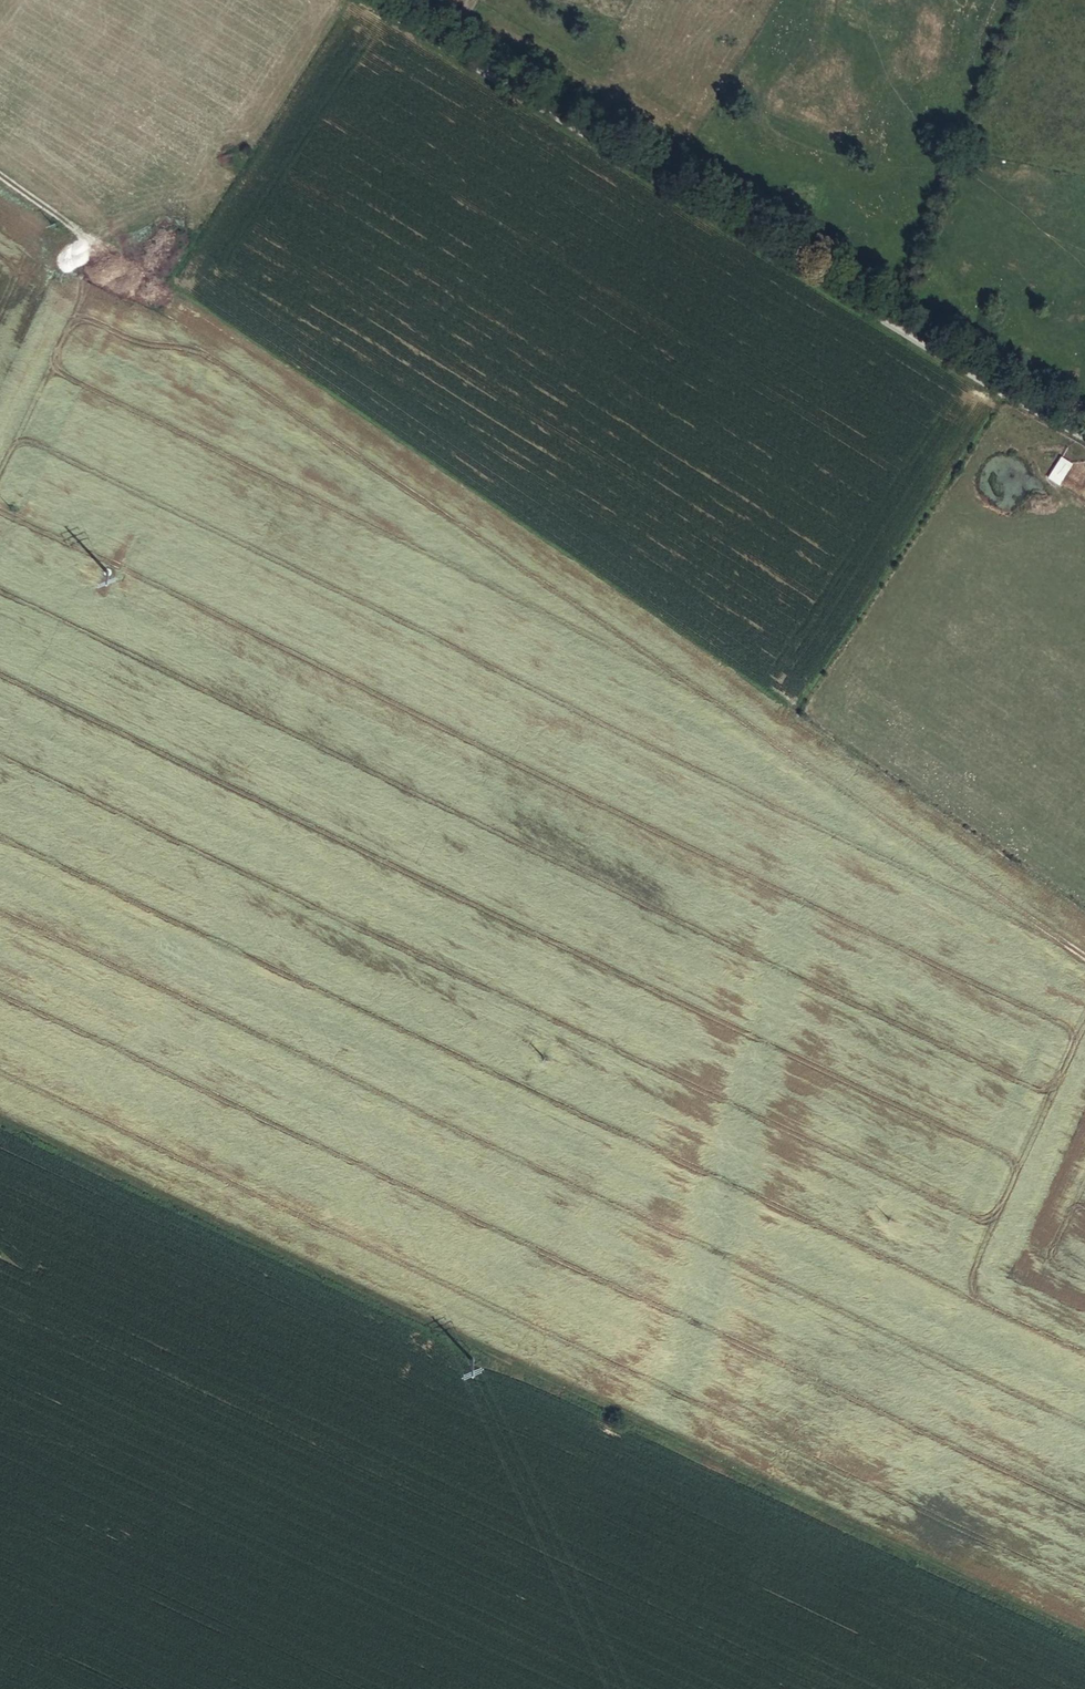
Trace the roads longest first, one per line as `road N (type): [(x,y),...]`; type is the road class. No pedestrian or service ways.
road 1 (track): [(1084,1640),(0,1127)]
road 2 (unclassified): [(1084,439),(370,0)]

